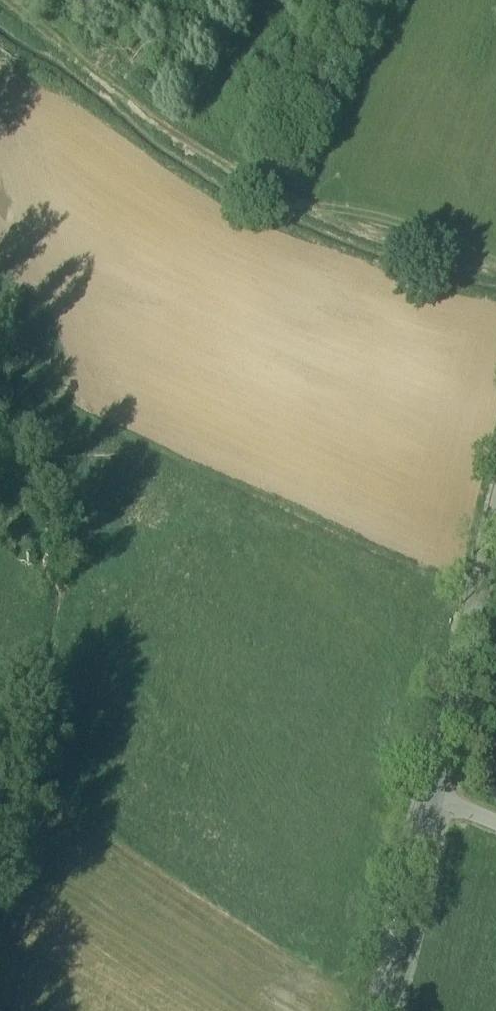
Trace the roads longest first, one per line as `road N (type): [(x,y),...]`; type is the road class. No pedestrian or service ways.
road 1 (track): [(495,280),(350,235),(264,191),(0,4)]
road 2 (unclassified): [(495,618),(394,1010)]

